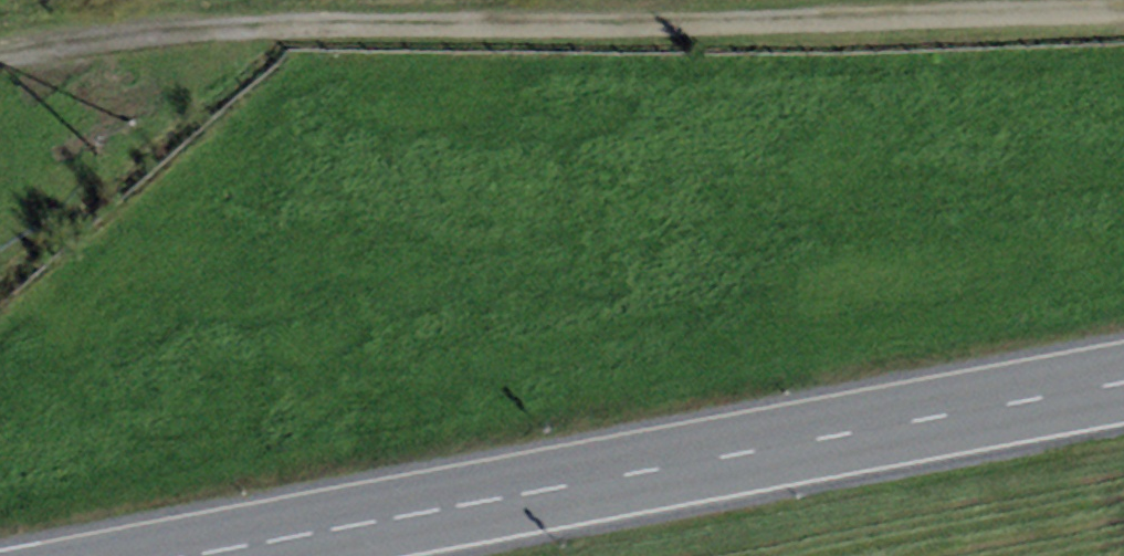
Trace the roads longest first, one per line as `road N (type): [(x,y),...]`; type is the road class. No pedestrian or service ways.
road 1 (track): [(0,55),(300,23),(1123,14)]
road 2 (primary): [(1123,381),(185,555)]

